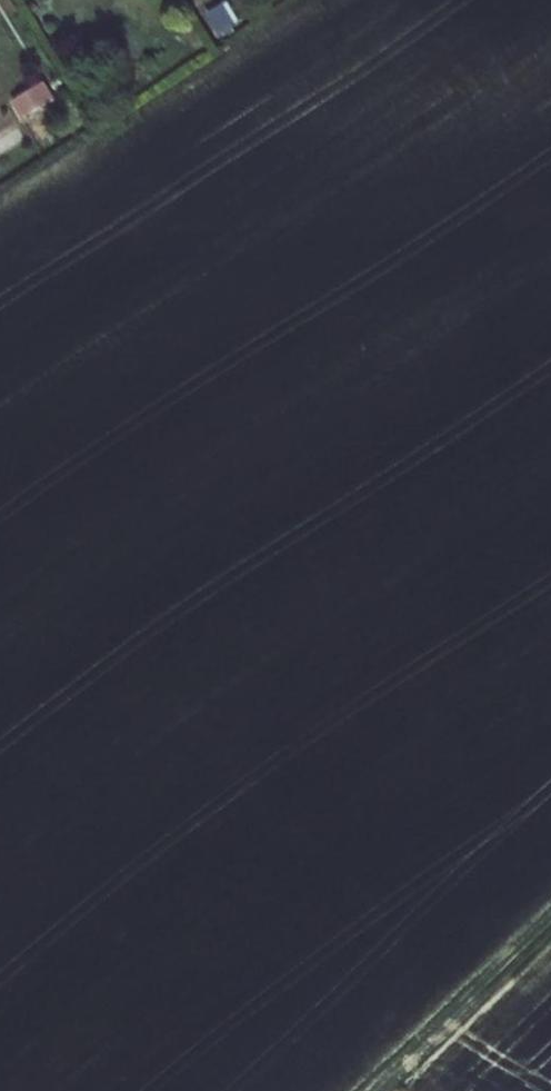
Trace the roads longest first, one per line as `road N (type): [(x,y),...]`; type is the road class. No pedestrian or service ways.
road 1 (track): [(400,1090),(550,946)]

